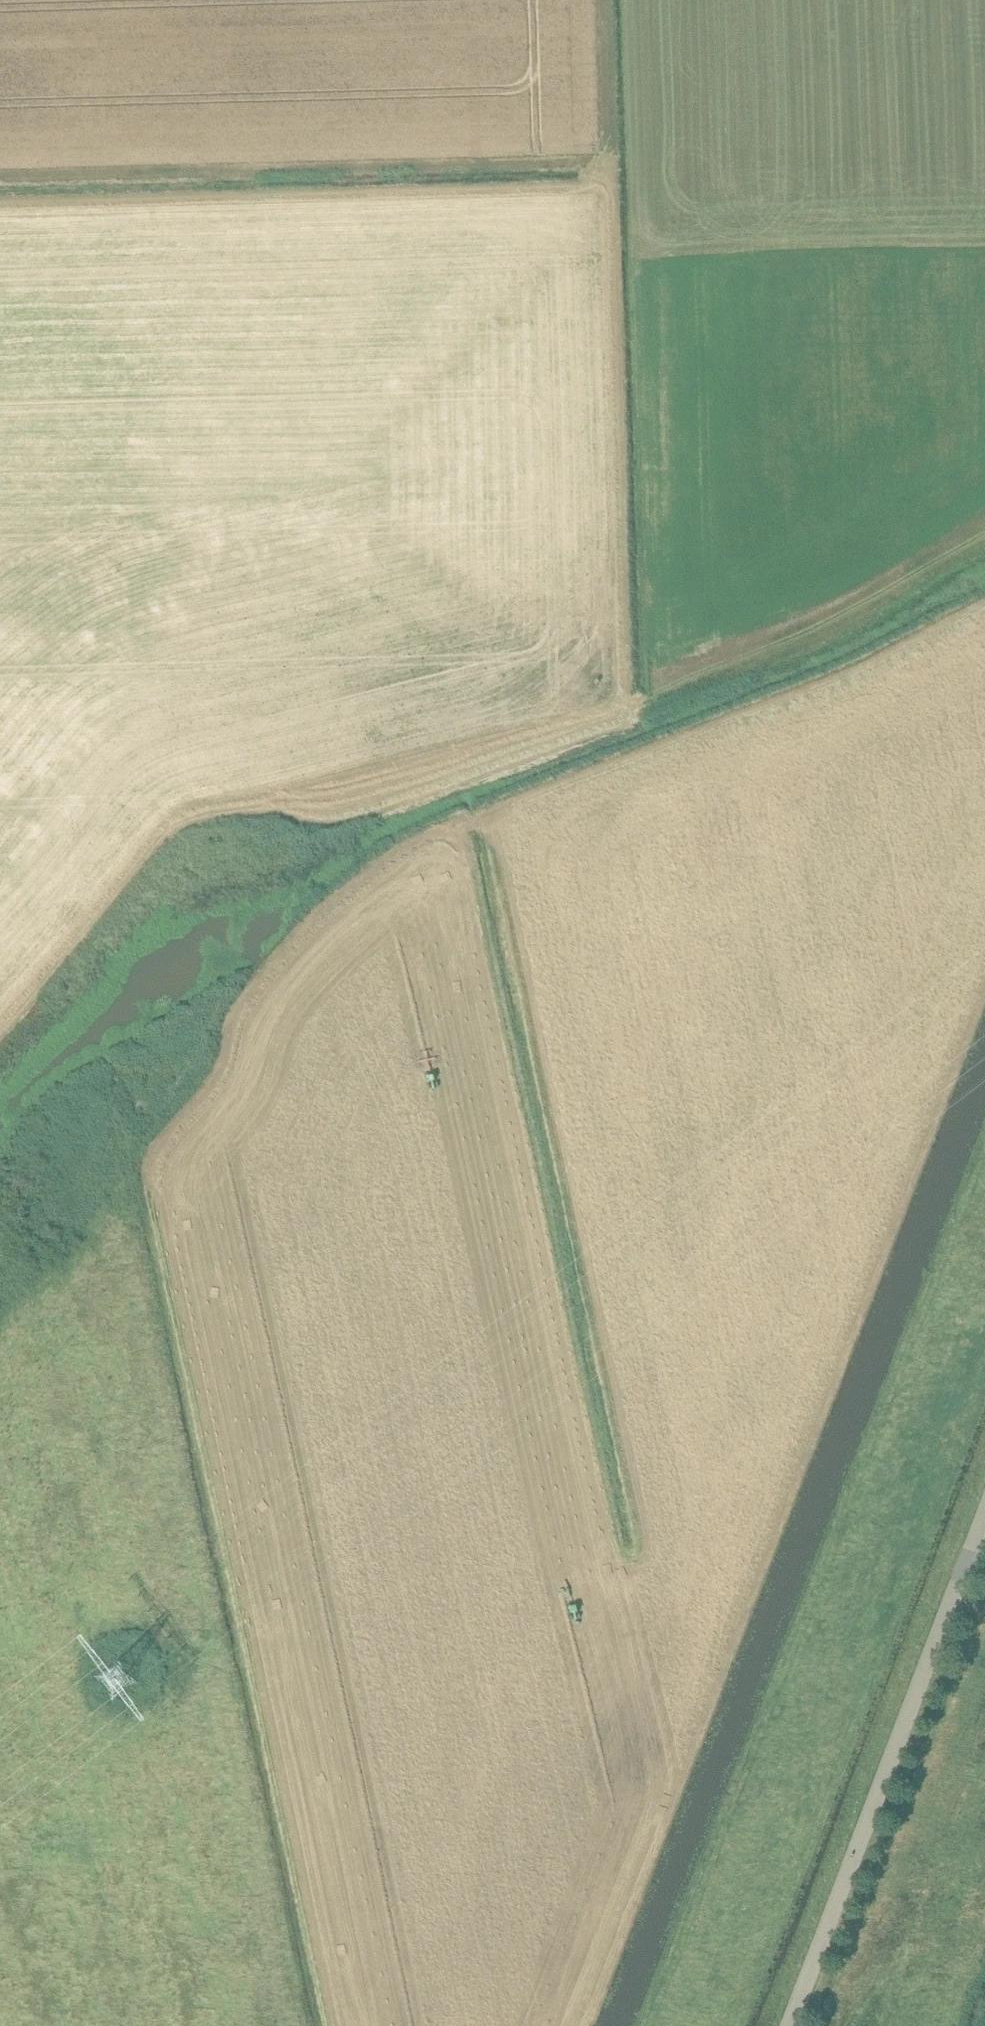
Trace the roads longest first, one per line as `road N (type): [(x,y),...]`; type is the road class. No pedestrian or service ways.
road 1 (tertiary): [(793,2025),(984,1526)]

